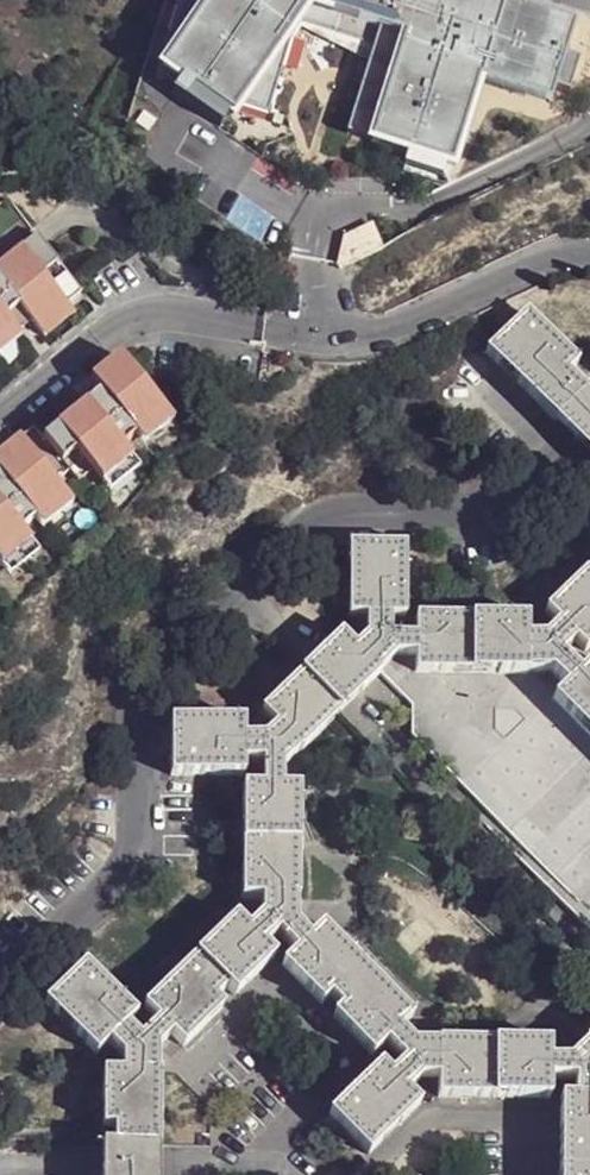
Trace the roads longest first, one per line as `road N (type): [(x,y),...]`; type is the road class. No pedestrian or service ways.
road 1 (residential): [(589,407),(520,486),(475,506),(343,513),(312,527),(170,645),(147,672),(141,844),(0,989)]

